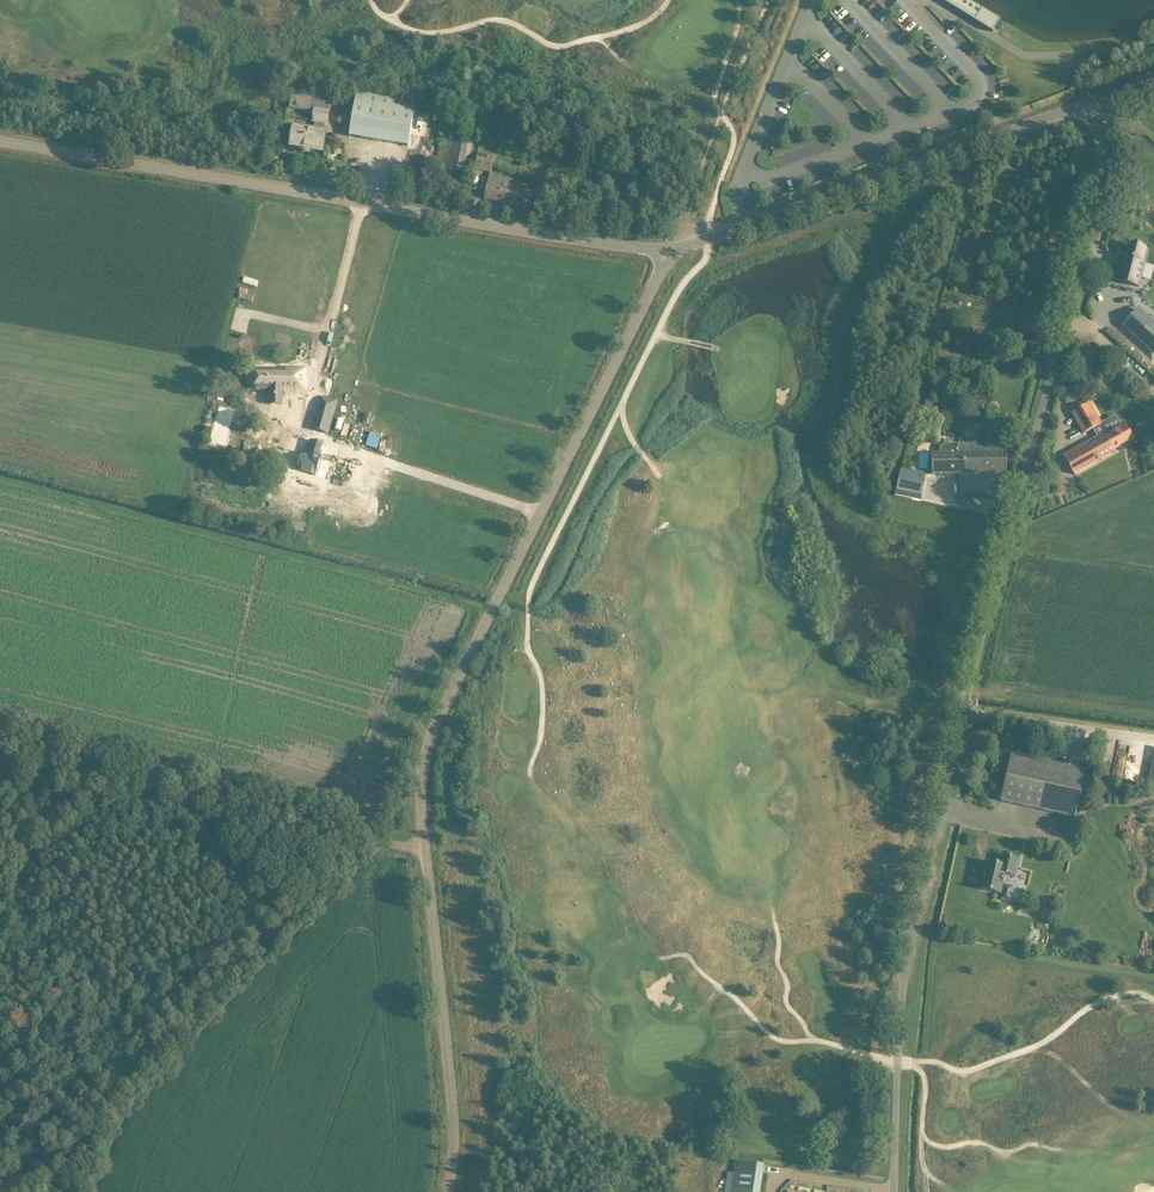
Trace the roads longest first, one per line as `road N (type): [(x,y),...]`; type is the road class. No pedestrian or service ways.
road 1 (unclassified): [(898,1191),(906,998),(968,699),(1095,213),(1101,174),(1096,102)]
road 2 (unclassified): [(449,1191),(457,1123),(424,825),(431,746),(674,248)]
road 3 (unclassified): [(674,248),(625,248),(0,139)]
road 4 (unclassified): [(1096,102),(674,248)]
road 5 (track): [(0,751),(363,839),(429,867)]
road 6 (track): [(674,248),(723,115)]

